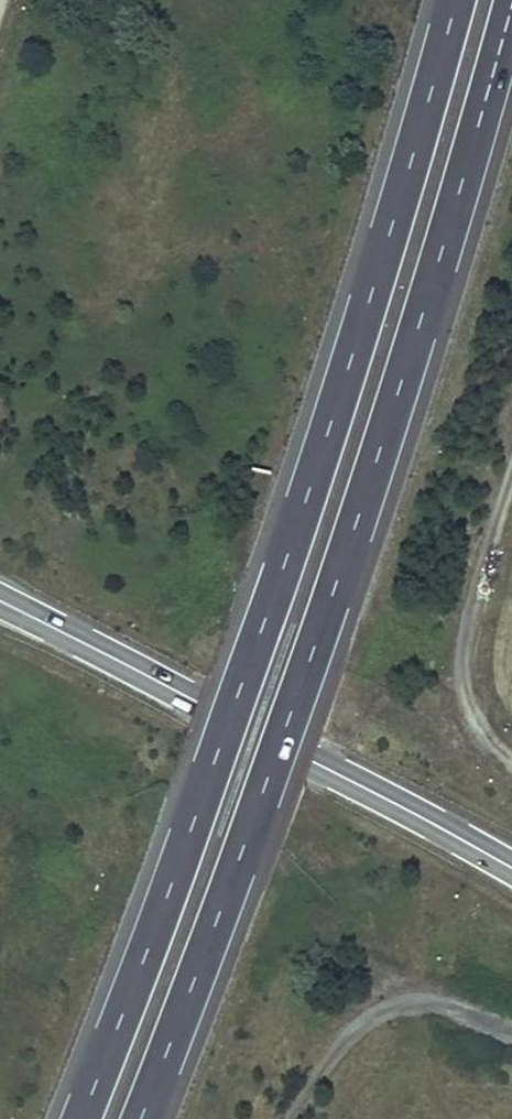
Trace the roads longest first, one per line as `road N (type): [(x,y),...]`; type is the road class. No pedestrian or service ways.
road 1 (trunk): [(135,1118),(329,589),(445,235),(508,0)]
road 2 (trunk): [(448,0),(376,275),(281,564),(76,1118)]
road 3 (tertiary): [(0,600),(511,869)]
road 4 (track): [(511,768),(466,704),(467,627),(511,478)]
road 5 (track): [(303,1118),(335,1059),(377,1012),(431,1006),(511,1040)]

